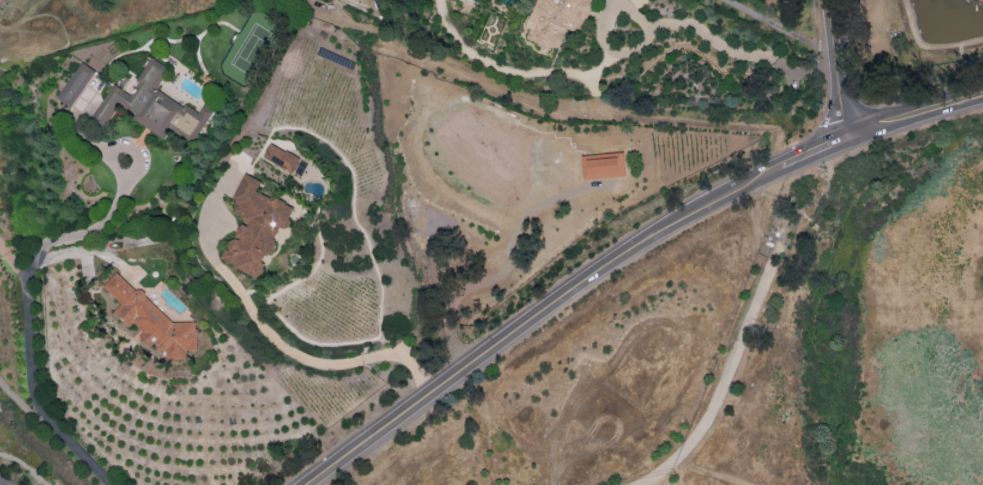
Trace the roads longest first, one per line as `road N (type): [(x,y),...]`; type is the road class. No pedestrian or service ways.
road 1 (primary): [(313,484),(620,254),(783,168)]
road 2 (residential): [(769,265),(705,430),(644,484)]
road 3 (primary): [(847,138),(982,96)]
road 4 (tertiary): [(830,0),(847,138)]

